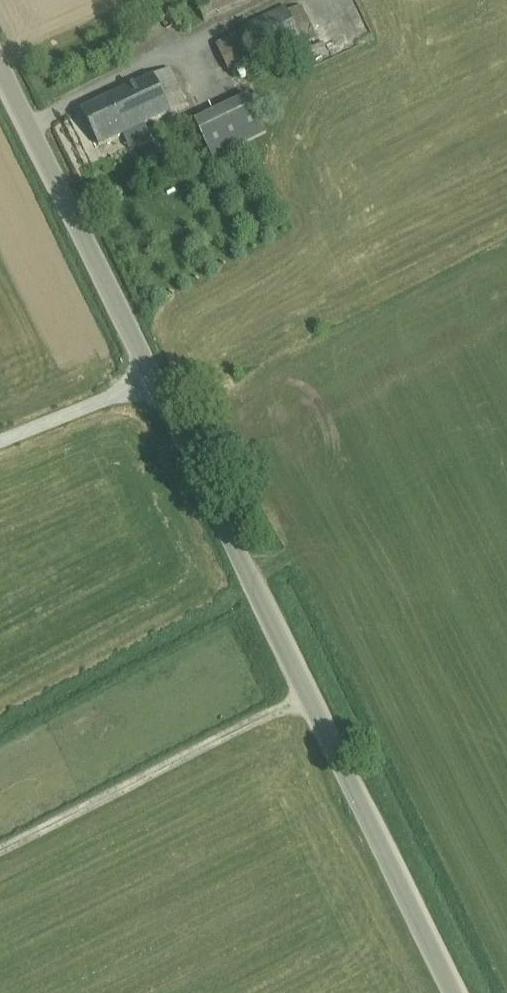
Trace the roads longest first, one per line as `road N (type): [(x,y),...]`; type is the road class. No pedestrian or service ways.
road 1 (unclassified): [(461,992),(156,377)]
road 2 (track): [(0,848),(313,691)]
road 3 (unclassified): [(156,377),(0,65)]
road 4 (unclassified): [(0,435),(156,377)]

